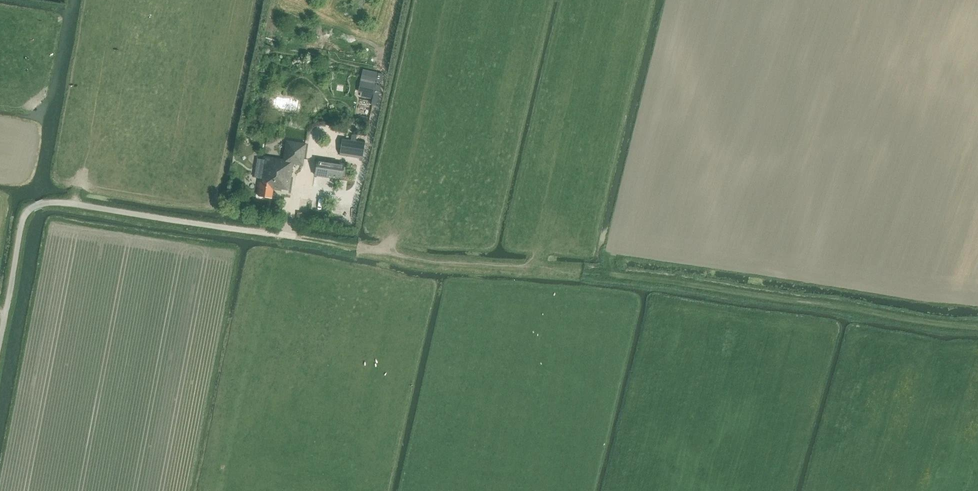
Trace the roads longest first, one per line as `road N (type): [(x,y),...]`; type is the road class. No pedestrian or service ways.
road 1 (unclassified): [(0,338),(22,223),(46,204),(345,247)]
road 2 (track): [(616,275),(977,331)]
road 3 (track): [(345,247),(425,263),(616,275),(618,232)]
road 4 (track): [(626,0),(531,268)]

